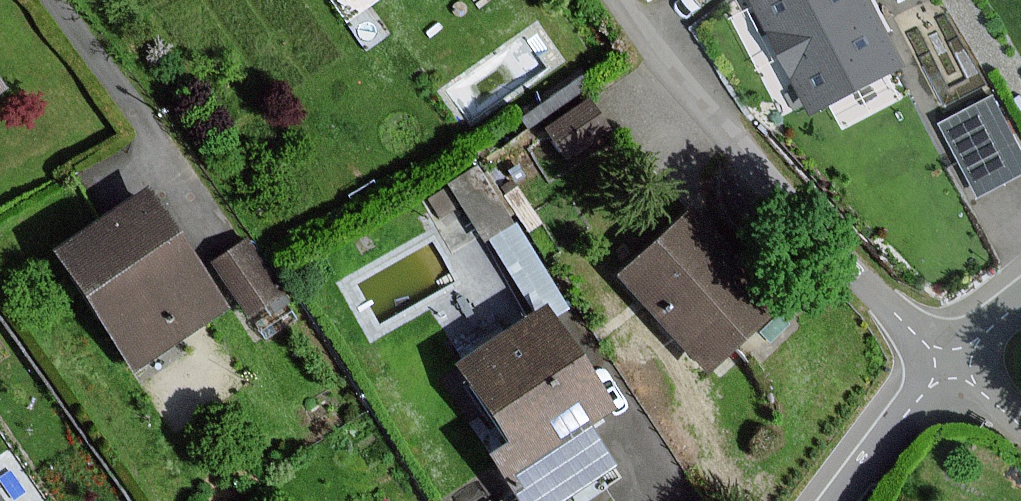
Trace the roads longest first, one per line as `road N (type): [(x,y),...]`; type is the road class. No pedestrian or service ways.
road 1 (residential): [(624,0),(670,66),(856,278),(952,365)]
road 2 (residential): [(952,365),(838,500)]

